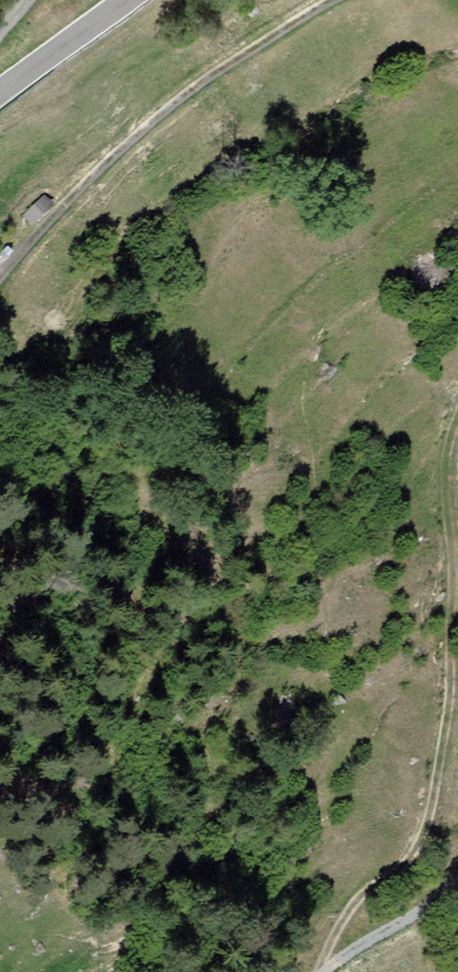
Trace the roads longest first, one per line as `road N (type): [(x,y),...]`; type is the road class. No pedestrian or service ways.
road 1 (track): [(0,268),(140,132),(338,0)]
road 2 (track): [(320,971),(397,884),(443,804),(457,717)]
road 3 (track): [(457,877),(320,971)]
road 4 (secondary): [(124,0),(0,91)]

